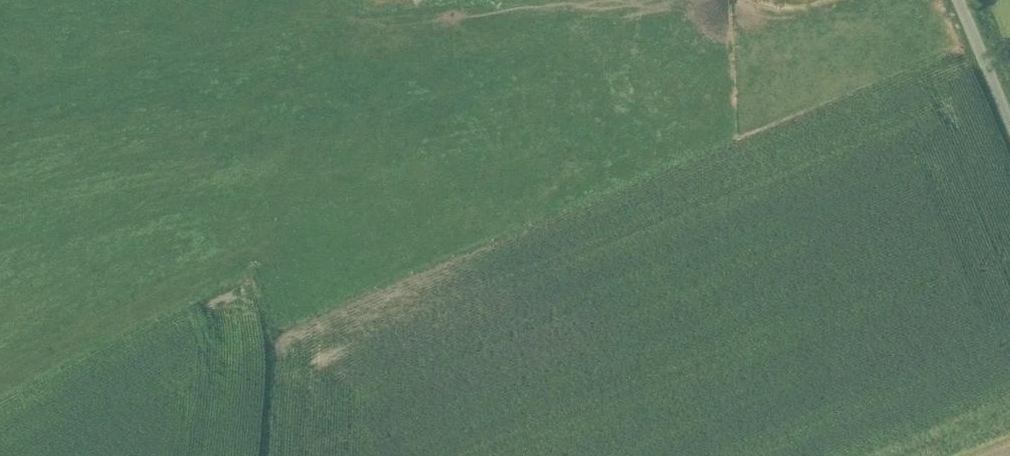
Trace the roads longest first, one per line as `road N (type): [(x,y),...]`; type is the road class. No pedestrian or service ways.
road 1 (unclassified): [(1009,134),(953,0)]

